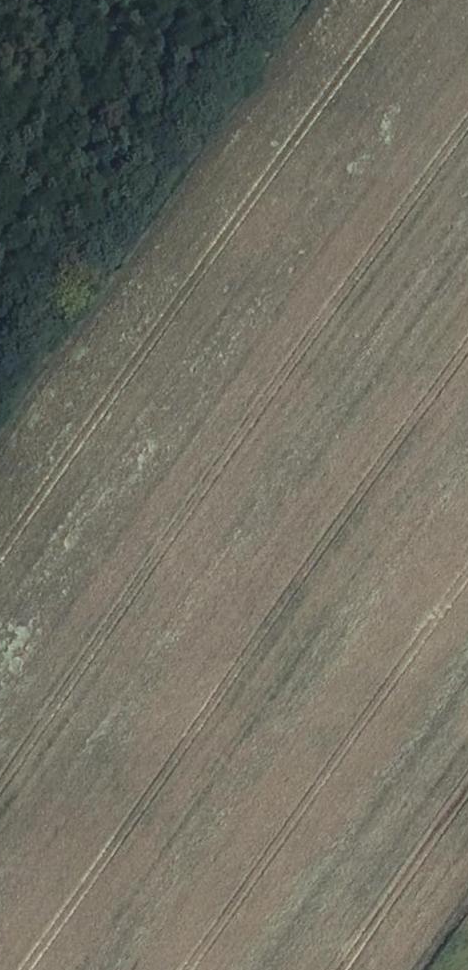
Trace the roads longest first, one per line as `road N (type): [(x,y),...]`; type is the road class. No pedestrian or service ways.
road 1 (track): [(0,411),(297,0)]

